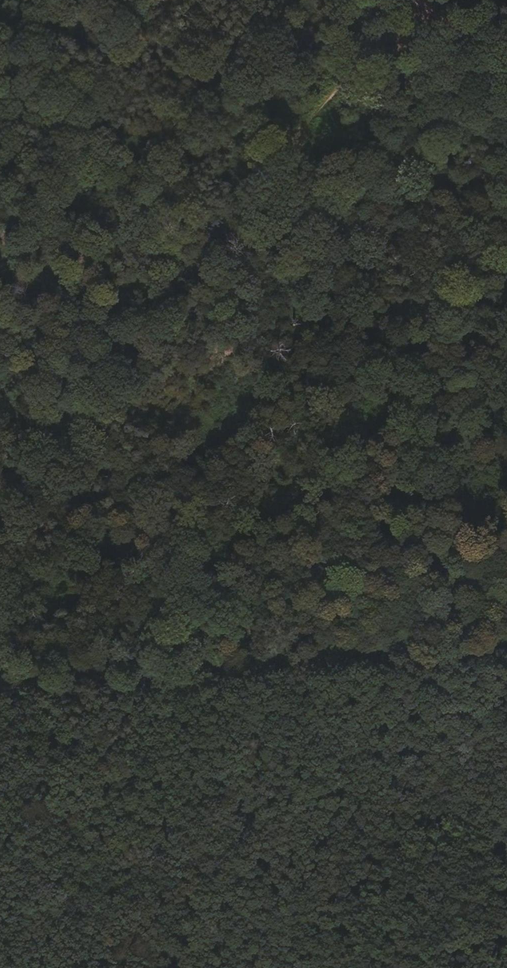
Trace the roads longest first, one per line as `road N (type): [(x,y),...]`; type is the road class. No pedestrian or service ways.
road 1 (track): [(0,513),(422,0)]
road 2 (track): [(0,684),(506,647)]

